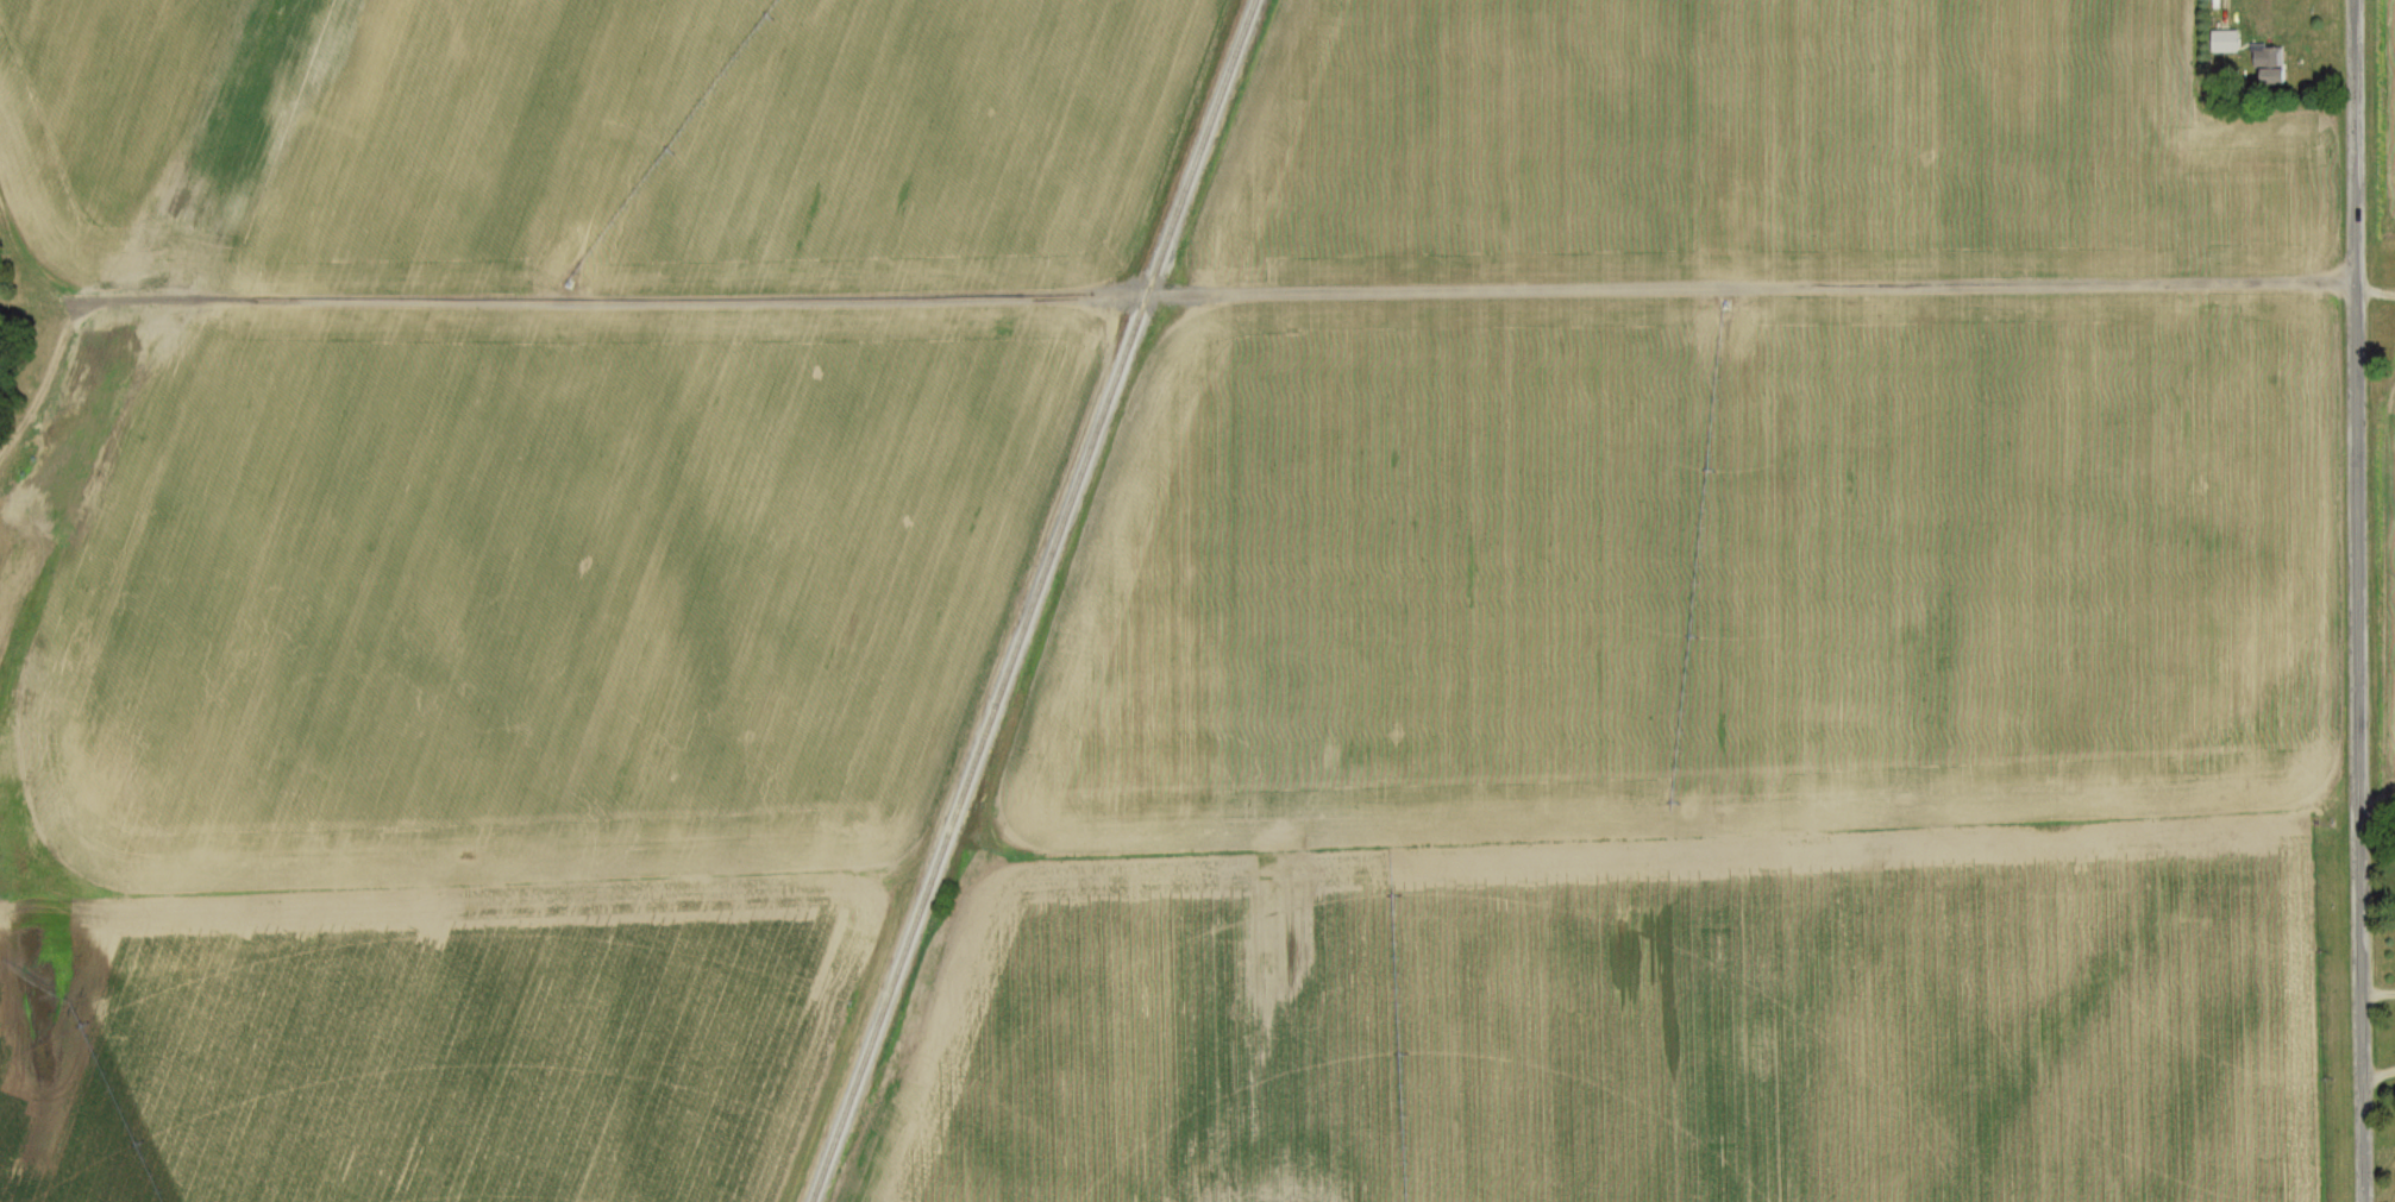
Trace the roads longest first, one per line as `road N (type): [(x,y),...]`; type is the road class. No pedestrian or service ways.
road 1 (track): [(0,549),(90,326),(139,307),(211,322),(1148,300),(2355,287)]
road 2 (residential): [(2363,1201),(2354,0)]

